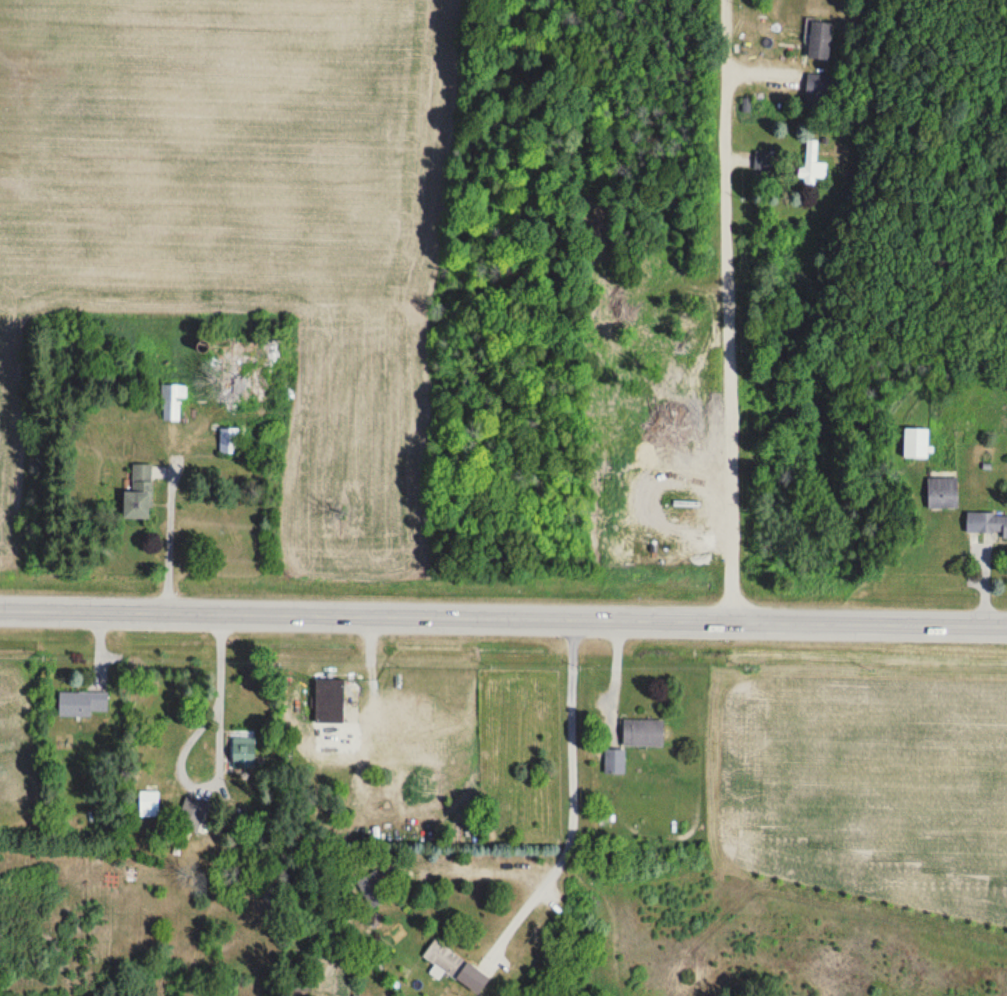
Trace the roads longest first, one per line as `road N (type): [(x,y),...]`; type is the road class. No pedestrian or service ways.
road 1 (primary): [(0,608),(1006,624)]

